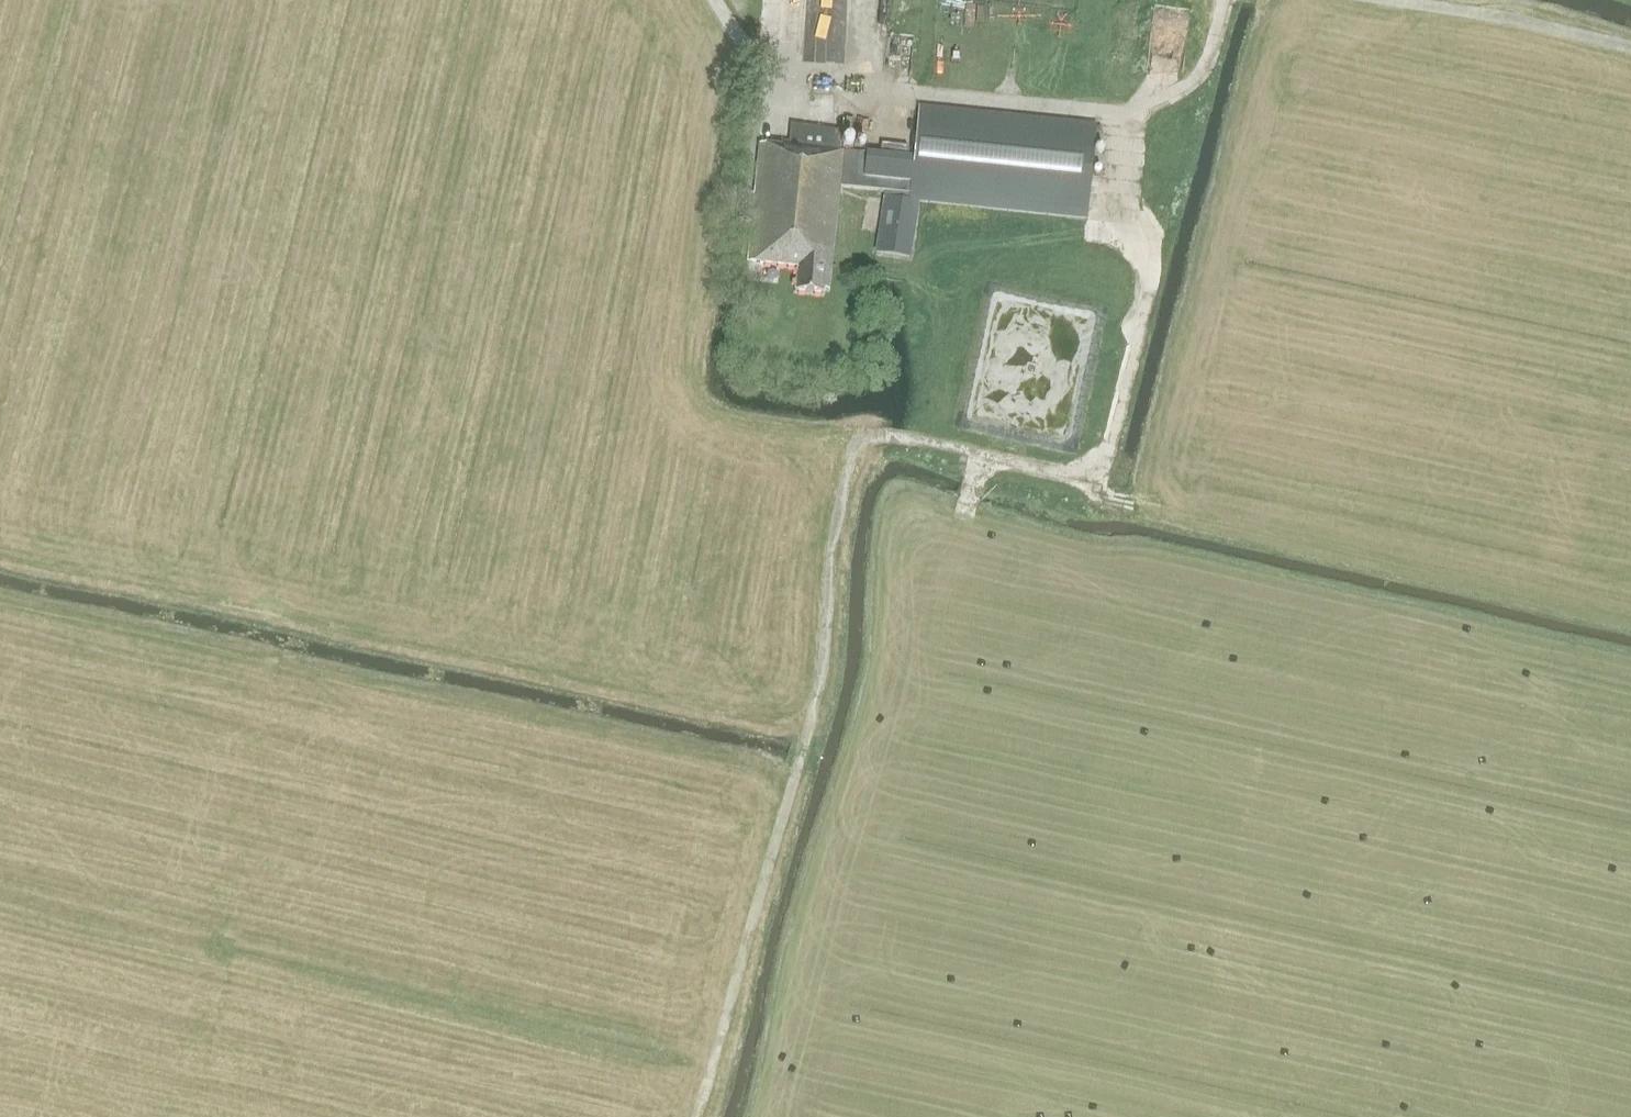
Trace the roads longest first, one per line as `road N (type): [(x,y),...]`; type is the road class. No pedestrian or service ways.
road 1 (track): [(696,1116),(822,675),(831,551),(852,454),(863,439),(884,435),(1068,475),(1096,471),(1114,435),(1153,276),(1154,249),(1143,223),(1122,205),(1131,116)]
road 2 (track): [(1630,618),(1103,495),(1083,475)]
road 3 (track): [(1224,0),(1197,76),(1131,116),(898,93),(871,103)]
road 4 (track): [(1630,46),(1395,0)]

